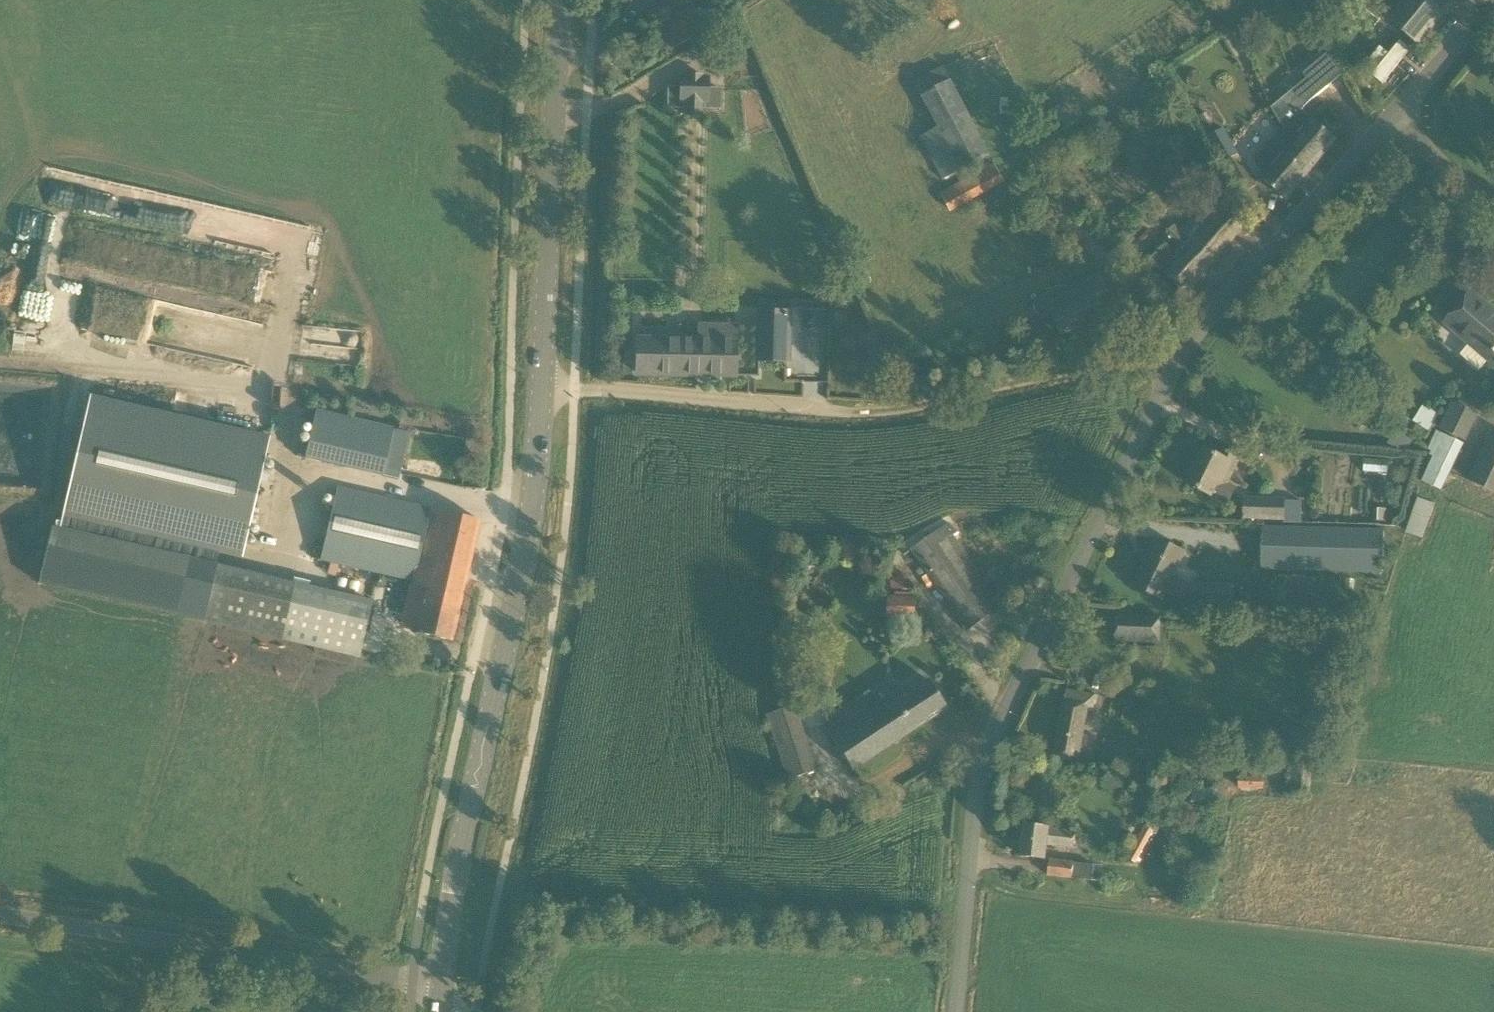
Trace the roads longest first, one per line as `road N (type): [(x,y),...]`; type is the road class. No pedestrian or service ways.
road 1 (unclassified): [(951,1011),(986,751),(1028,639),(1172,350),(1285,216),(1388,113)]
road 2 (tertiary): [(441,1003),(457,869),(525,552),(562,0)]
road 3 (unclassified): [(0,917),(416,982),(441,1003)]
road 4 (unclassified): [(1388,113),(1493,0)]
road 5 (unclassified): [(1493,206),(1388,113)]

